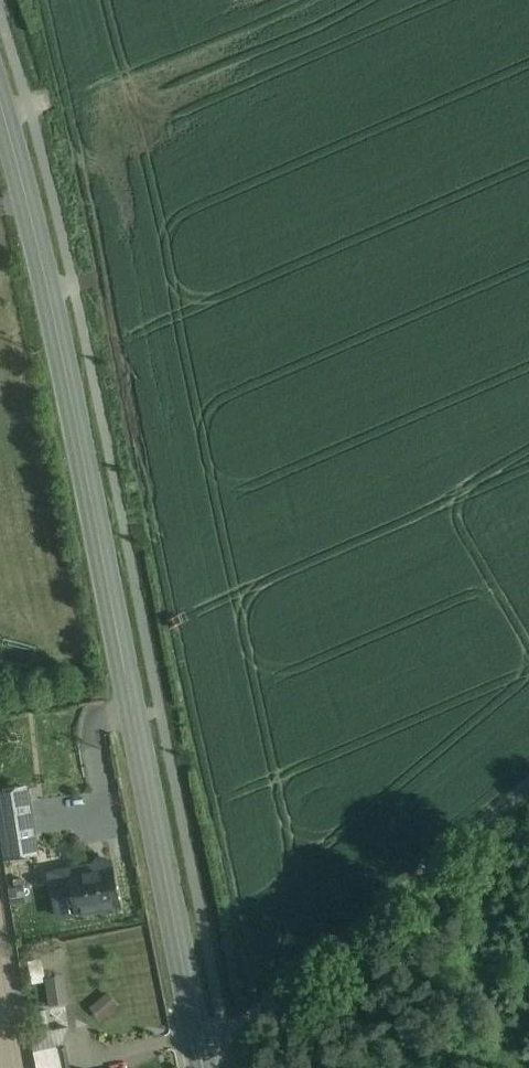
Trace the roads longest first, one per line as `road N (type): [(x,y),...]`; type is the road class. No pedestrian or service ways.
road 1 (secondary): [(0,100),(69,385),(200,1051)]
road 2 (unclassified): [(528,786),(200,1051)]
road 3 (track): [(437,858),(517,1067)]

